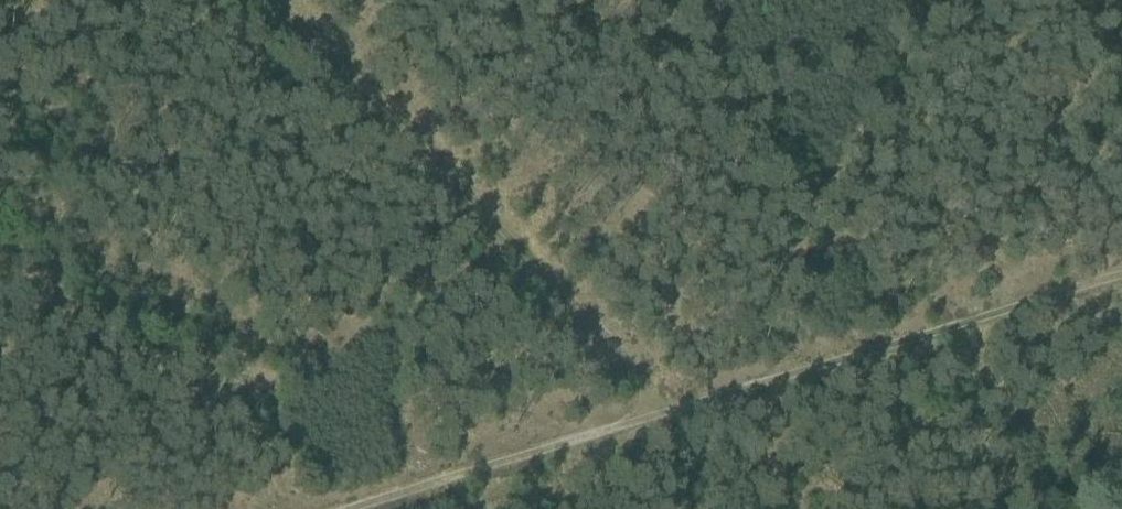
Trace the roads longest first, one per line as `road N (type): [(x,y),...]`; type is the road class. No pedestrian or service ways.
road 1 (track): [(418,508),(1121,292)]
road 2 (track): [(270,0),(690,422)]

